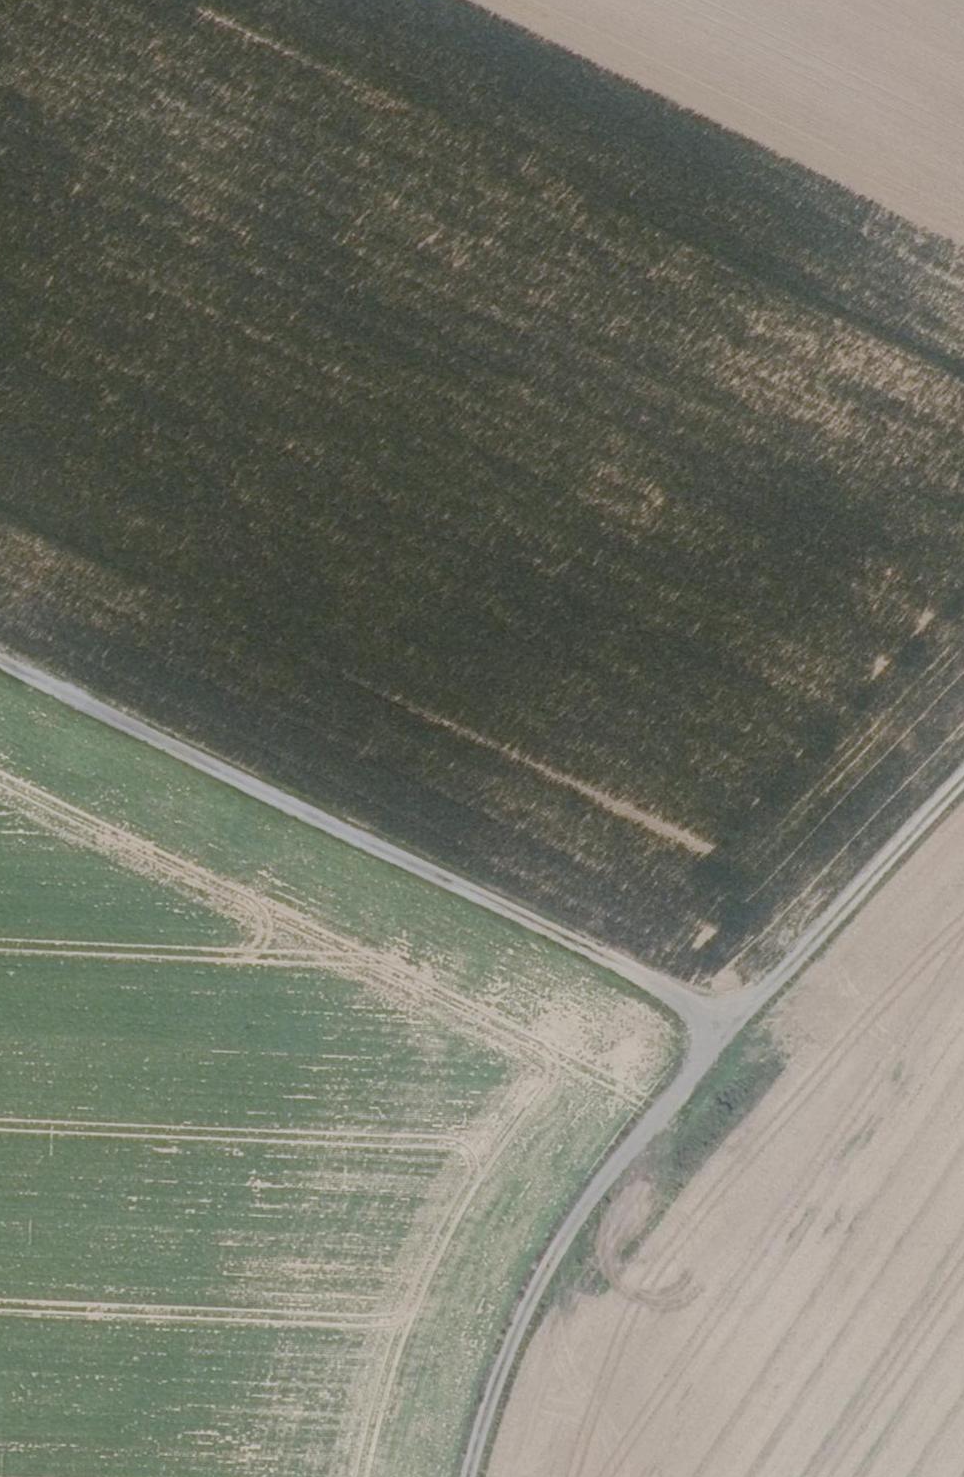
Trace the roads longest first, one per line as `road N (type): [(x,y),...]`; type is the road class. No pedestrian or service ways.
road 1 (track): [(479,1476),(507,1355),(594,1199),(704,1043),(681,998),(0,666)]
road 2 (track): [(963,790),(759,1012),(704,1043)]

